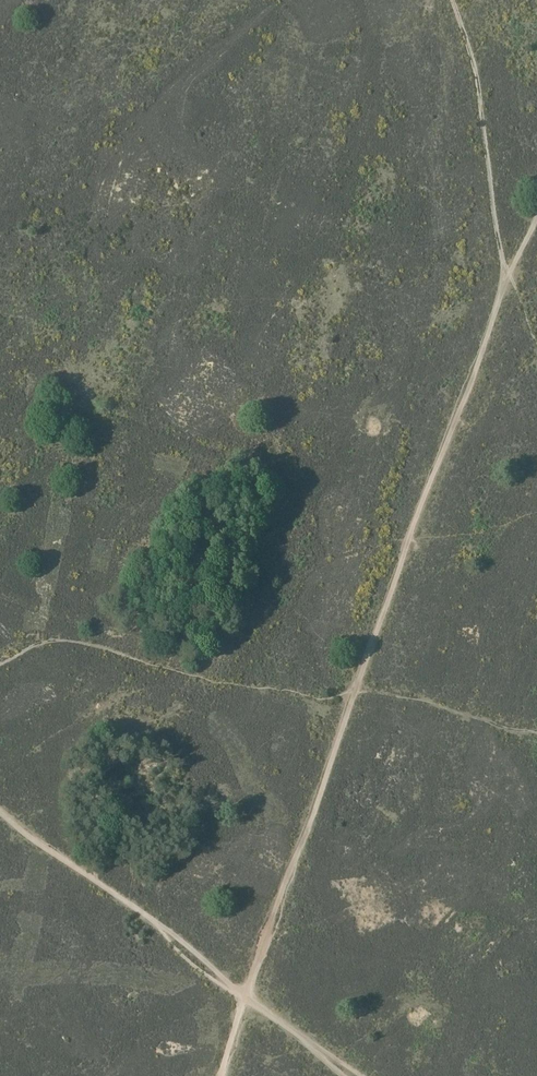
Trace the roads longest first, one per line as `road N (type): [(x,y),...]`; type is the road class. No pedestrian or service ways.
road 1 (track): [(355,1075),(204,966),(148,913),(0,812)]

